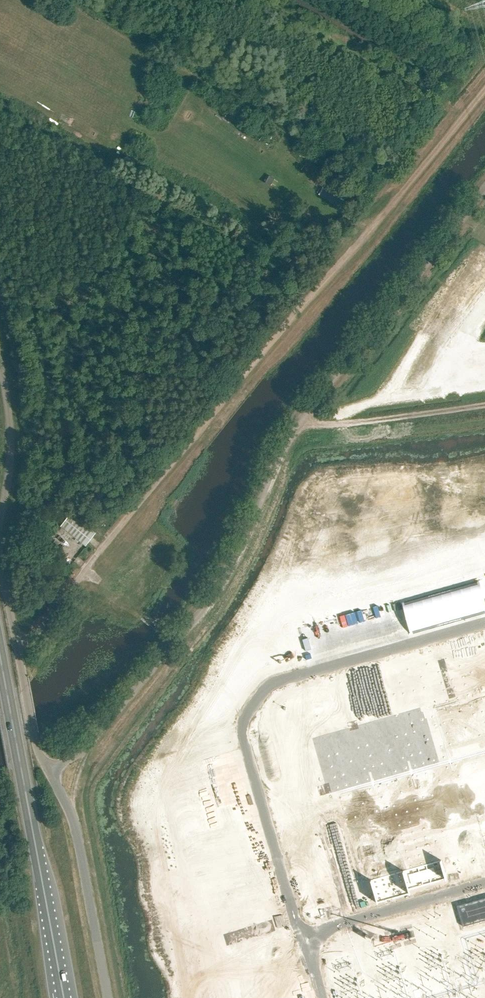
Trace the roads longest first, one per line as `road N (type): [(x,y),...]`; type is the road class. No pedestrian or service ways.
road 1 (unclassified): [(49,771),(93,741),(204,608),(301,418),(484,187)]
road 2 (unclassified): [(18,653),(370,227)]
road 3 (trunk): [(65,997),(0,653)]
road 4 (unclassified): [(108,997),(73,818),(49,771)]
road 5 (track): [(484,403),(311,424),(301,418)]
road 6 (track): [(370,227),(484,90)]
road 7 (unclassified): [(0,522),(10,444),(0,368)]
road 8 (unclassified): [(49,771),(34,739),(18,653)]

